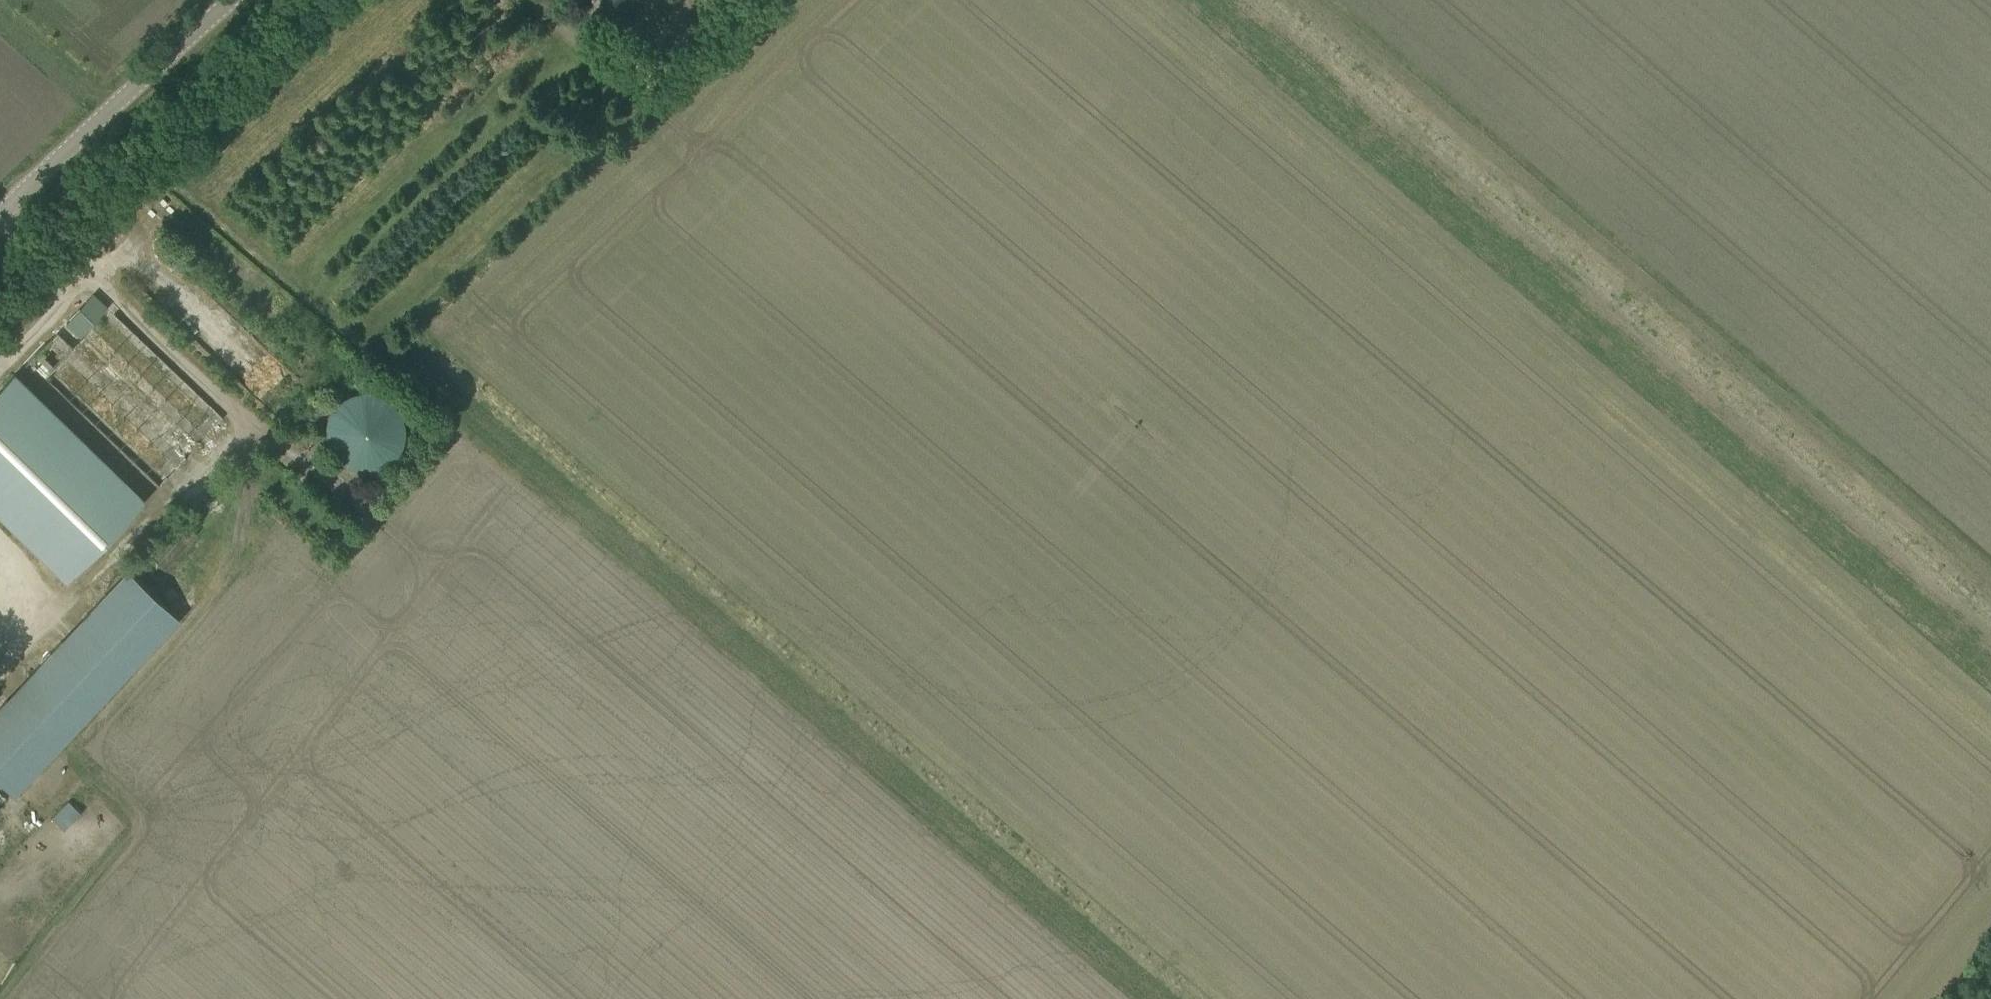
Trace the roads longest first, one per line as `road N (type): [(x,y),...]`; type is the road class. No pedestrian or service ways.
road 1 (unclassified): [(0,219),(226,0)]

